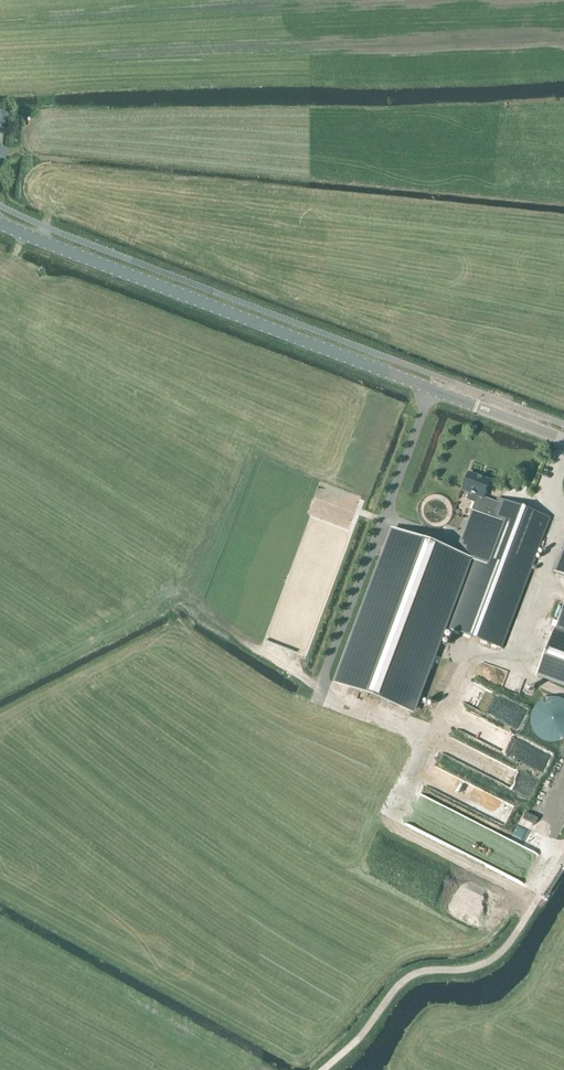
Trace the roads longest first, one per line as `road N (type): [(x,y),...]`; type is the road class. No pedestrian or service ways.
road 1 (secondary): [(563,440),(0,224)]
road 2 (track): [(322,1069),(408,979),(470,969),(500,954),(563,856)]

